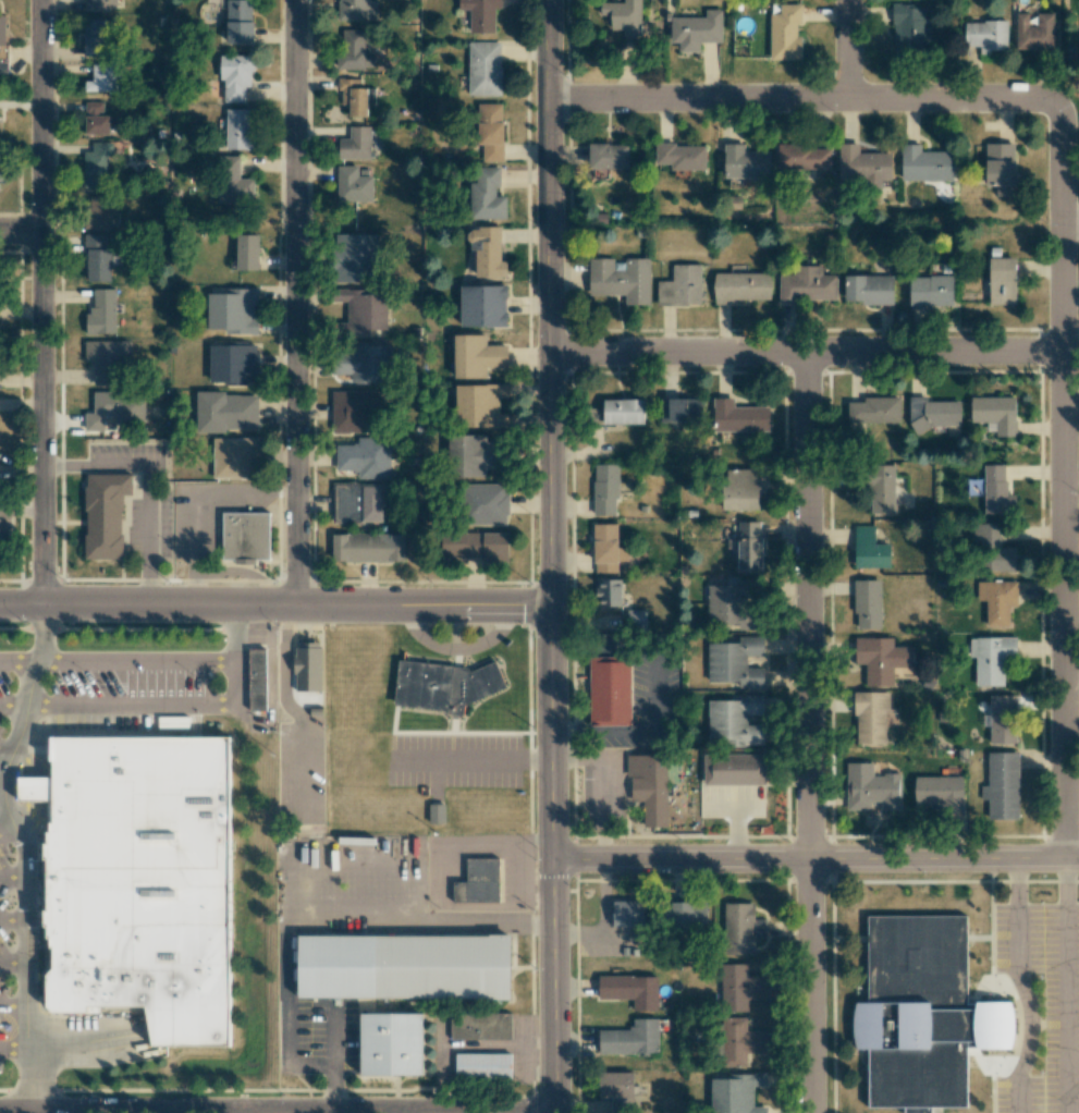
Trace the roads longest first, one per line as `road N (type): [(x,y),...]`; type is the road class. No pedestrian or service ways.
road 1 (tertiary): [(549,0),(556,1112)]
road 2 (residential): [(1062,102),(1063,864)]
road 3 (residential): [(810,353),(810,1112)]
road 4 (residential): [(40,0),(49,602)]
road 5 (residential): [(294,0),(295,602)]
road 6 (tertiary): [(551,600),(0,602)]
road 7 (residential): [(553,856),(1078,864)]
road 8 (residential): [(550,96),(1062,102)]
road 9 (residential): [(553,353),(1064,353)]

